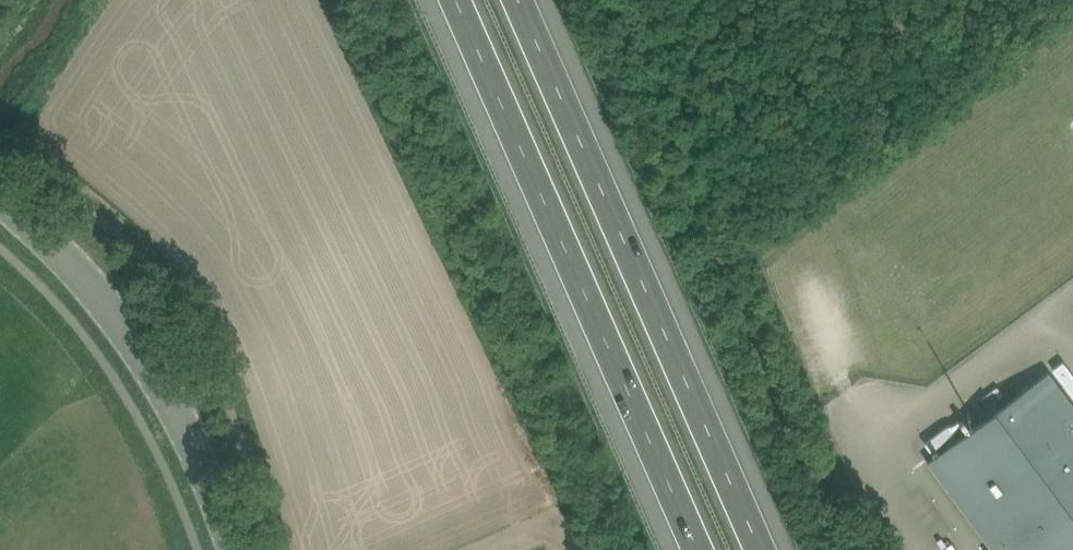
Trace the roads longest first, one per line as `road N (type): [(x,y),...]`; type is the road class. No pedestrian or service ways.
road 1 (motorway): [(762,549),(519,0)]
road 2 (motorway): [(456,0),(698,549)]
road 3 (tertiary): [(242,549),(197,437),(146,353),(46,234),(0,201)]

